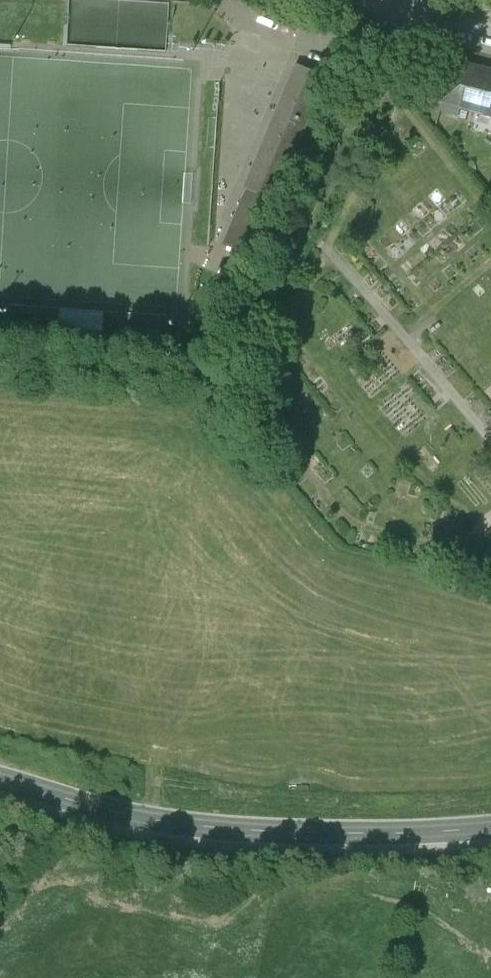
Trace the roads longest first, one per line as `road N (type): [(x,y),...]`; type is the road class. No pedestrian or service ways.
road 1 (track): [(0,375),(195,386),(224,376),(406,15)]
road 2 (secondary): [(0,778),(146,818),(233,830),(490,827)]
road 3 (residential): [(490,37),(354,0)]

